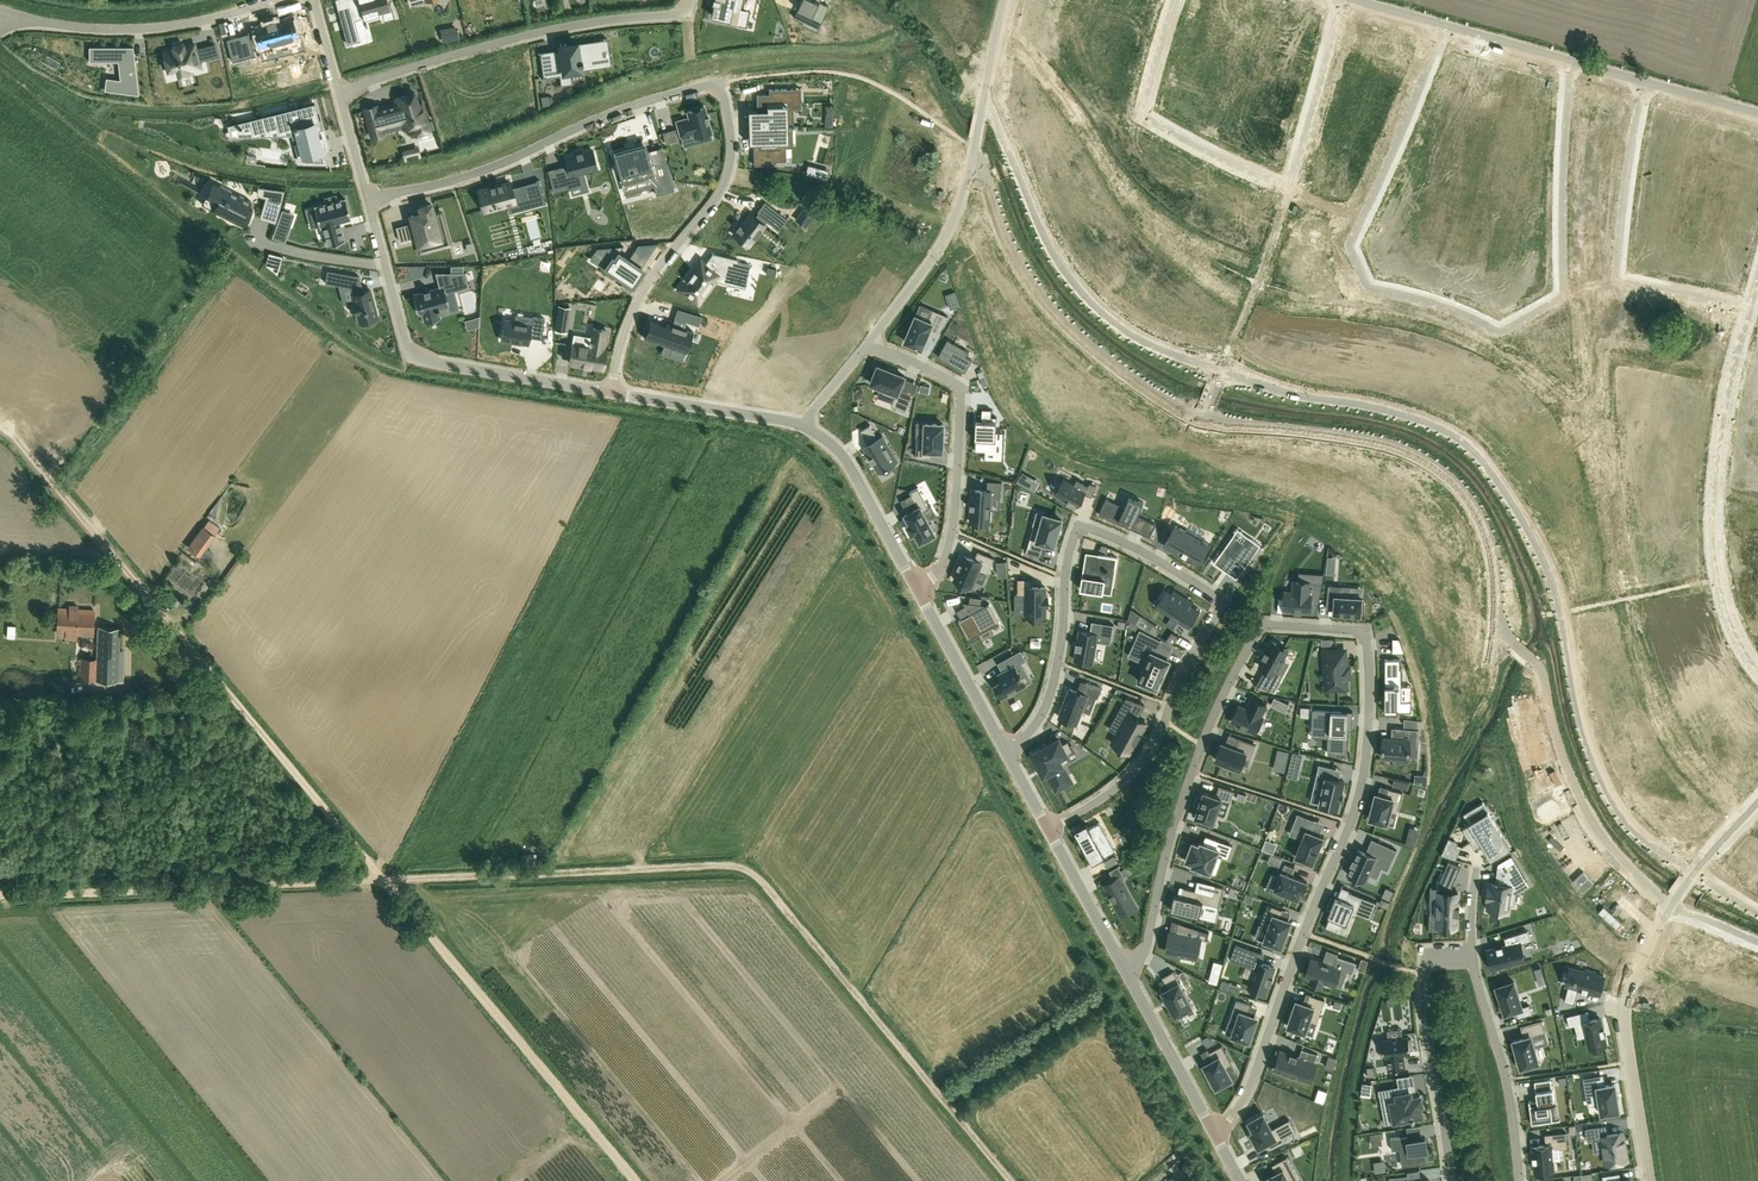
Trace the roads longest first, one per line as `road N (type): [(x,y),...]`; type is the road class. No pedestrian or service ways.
road 1 (residential): [(981,110),(1059,268),(1088,304),(1140,344),(1296,399),(1364,405),(1468,445),(1523,516),(1543,562),(1592,753),(1614,800),(1644,836),(1699,868)]
road 2 (residential): [(1214,1129),(1243,1109),(1359,796),(1371,724),(1367,631),(1259,623),(1193,761),(1152,921),(1125,964)]
road 3 (residential): [(971,162),(987,184),(1018,270),(1100,362),(1202,420),(1368,439),(1438,469),(1483,521),(1494,553),(1497,634),(1530,660)]
road 4 (track): [(1009,1180),(748,872),(698,867),(382,882)]
road 5 (residential): [(1446,25),(1355,240),(1370,286),(1500,329),(1558,298),(1563,287),(1572,60)]
road 6 (residential): [(366,201),(486,172),(719,81),(730,137),(722,184),(638,294),(609,390)]
road 7 (residential): [(1051,829),(1118,790),(1154,751),(1224,600),(1154,556),(1074,521),(1050,689),(1025,735),(1007,749)]
road 8 (track): [(382,882),(12,436)]
road 9 (residential): [(1177,0),(1144,116),(1282,186),(1341,0)]
road 10 (track): [(634,1180),(382,882)]
road 11 (track): [(382,882),(0,898)]
road 12 (unclassified): [(336,94),(484,45),(690,11),(692,0)]
road 13 (residential): [(1750,307),(1714,498),(1714,549),(1728,611),(1757,668)]
road 14 (residential): [(1750,307),(1622,278),(1627,168),(1647,81)]
road 15 (residential): [(918,588),(938,571),(953,528),(959,385),(869,343)]
road 16 (residential): [(1672,905),(1630,870),(1588,815),(1567,775),(1530,660)]
road 17 (residential): [(1648,1180),(1625,1019),(1643,956),(1672,905)]
road 18 (unclassified): [(278,0),(138,29),(0,16)]
road 19 (residential): [(1471,950),(1425,962),(1423,1003),(1452,1180)]
road 20 (residential): [(1520,1180),(1502,1053),(1471,950)]
road 21 (unclassified): [(609,390),(418,358),(405,344)]
road 22 (unclassified): [(971,162),(937,253),(869,343)]
road 23 (unclassified): [(807,425),(609,390)]
road 24 (residential): [(807,425),(848,462),(918,588)]
road 25 (residential): [(1125,964),(1214,1129)]
road 26 (residential): [(918,588),(1007,749)]
road 27 (residential): [(1051,829),(1125,964)]
road 28 (unclassified): [(366,201),(405,344)]
road 29 (unclassified): [(1572,60),(1446,25)]

